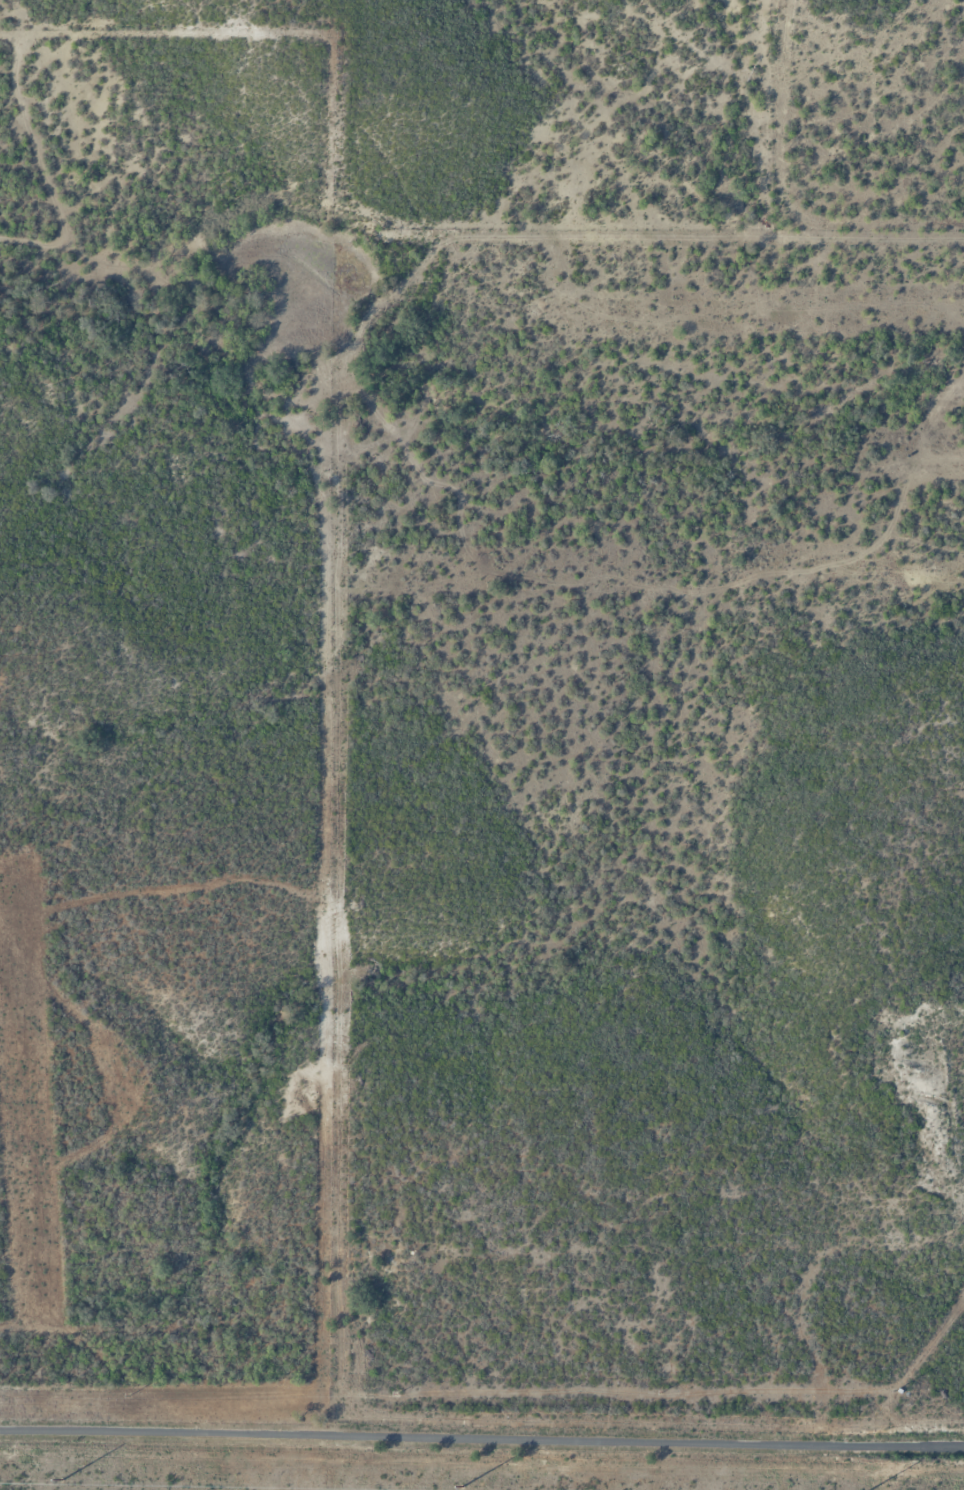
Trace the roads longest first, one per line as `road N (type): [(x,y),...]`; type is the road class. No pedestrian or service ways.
road 1 (residential): [(0,1431),(963,1446)]

